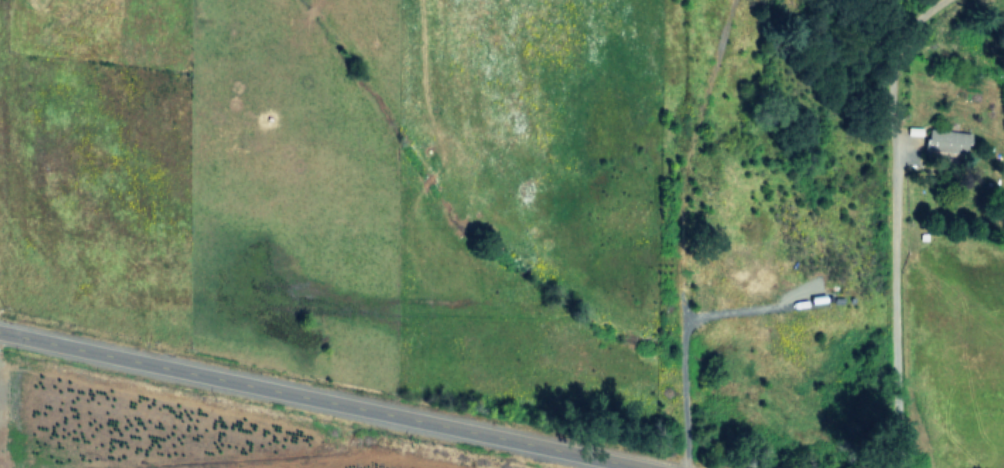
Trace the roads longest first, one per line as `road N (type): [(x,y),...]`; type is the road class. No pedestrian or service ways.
road 1 (tertiary): [(634,467),(0,332)]

